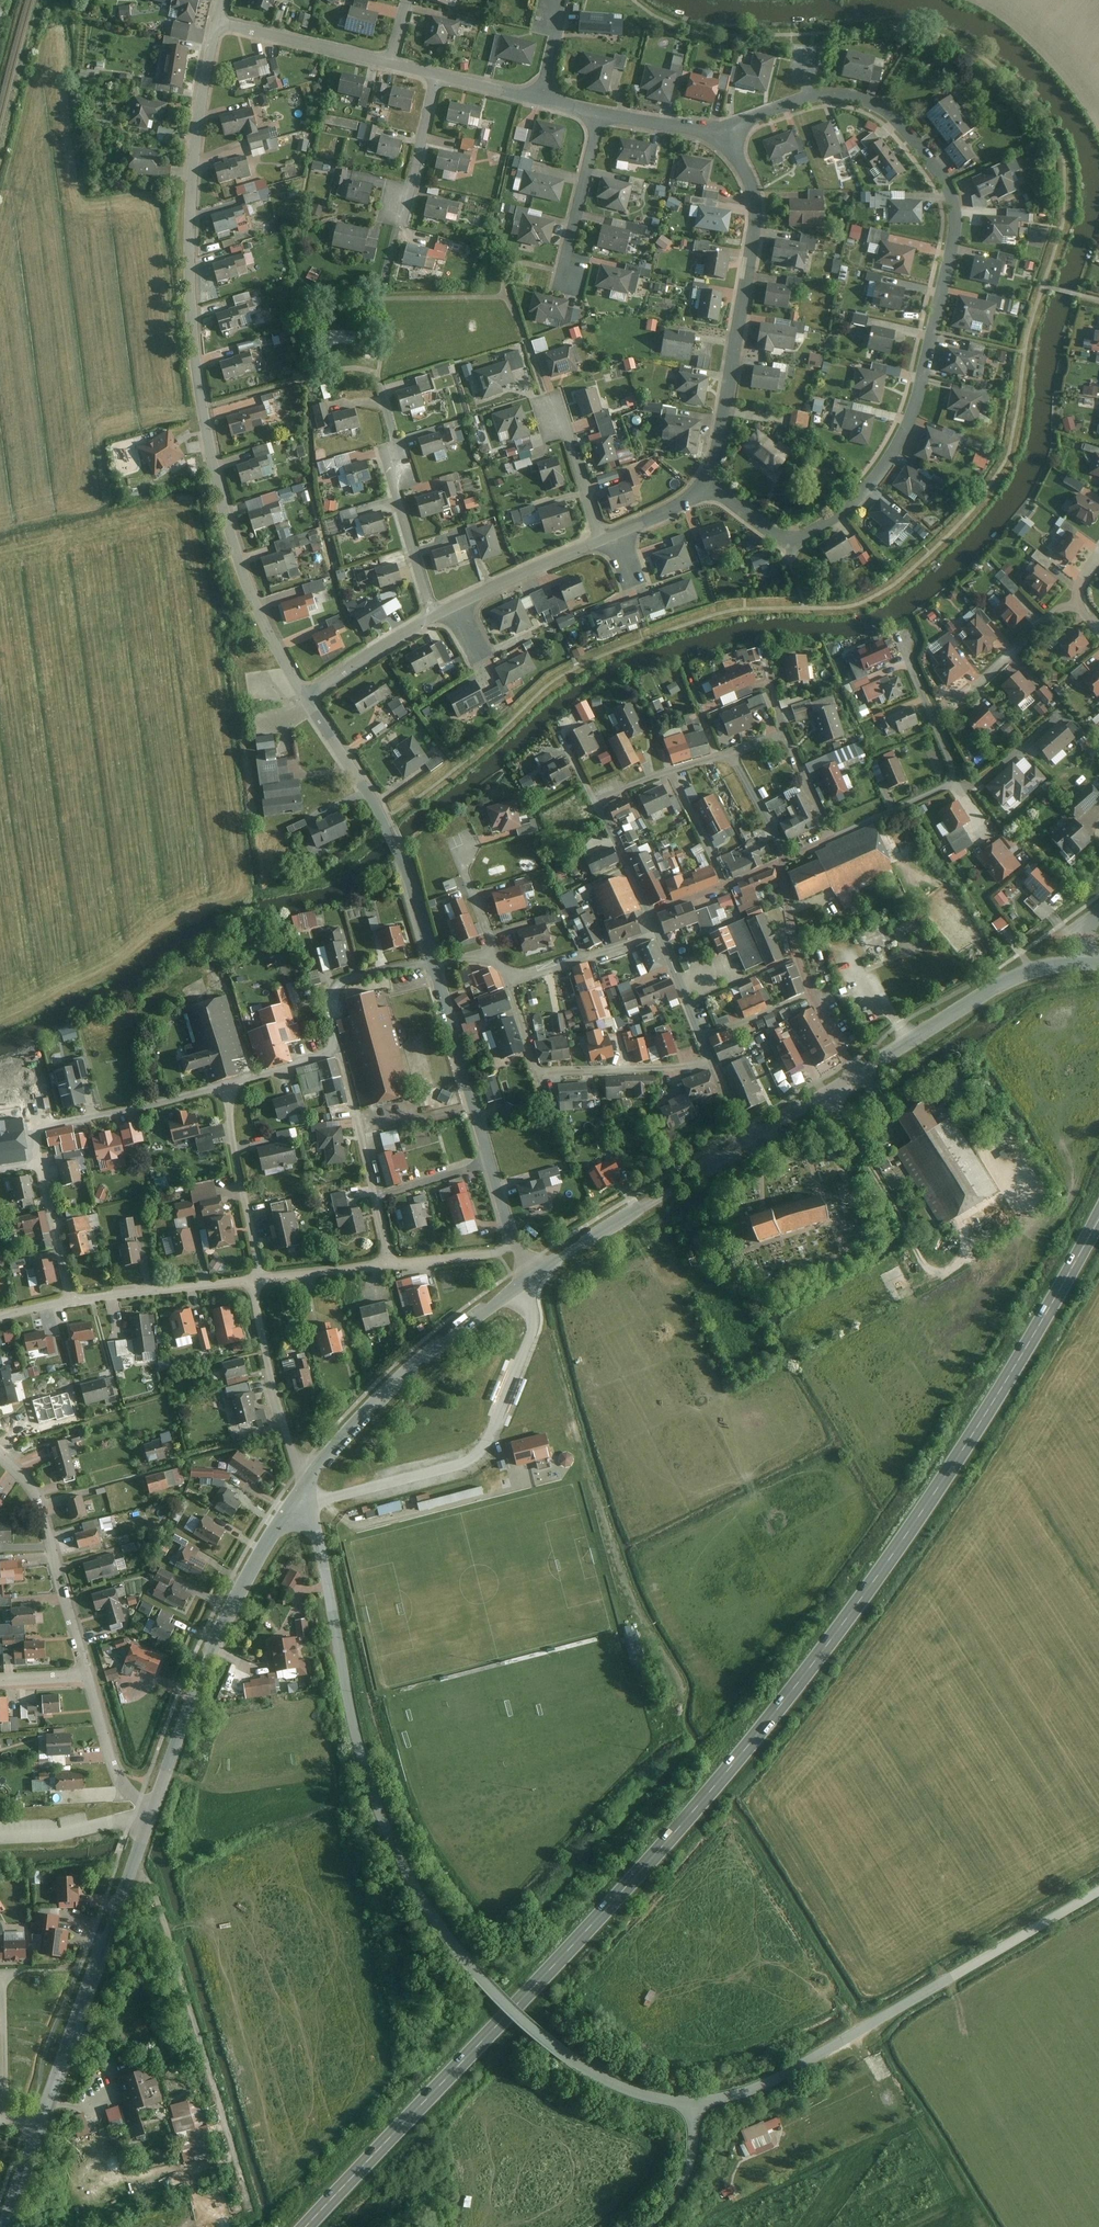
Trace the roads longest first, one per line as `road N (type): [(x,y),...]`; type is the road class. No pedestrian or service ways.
road 1 (primary): [(306,2226),(674,1835),(821,1657),(925,1510),(1098,1223)]
road 2 (residential): [(704,489),(780,535),(853,504),(908,428),(957,233),(939,169),(905,127),(869,100),(806,98),(721,138)]
road 3 (residential): [(307,697),(245,575),(209,445),(191,226),(219,22)]
road 4 (unclassified): [(307,1484),(380,1810),(409,1875),(460,1954),(557,2049)]
road 5 (unclassified): [(1098,1889),(765,2087),(693,2103)]
road 6 (residential): [(721,138),(747,171),(757,218),(719,446),(704,489)]
road 7 (residential): [(155,1804),(225,1628),(307,1484)]
road 8 (residential): [(42,2119),(155,1804)]
road 9 (residential): [(307,1484),(392,1389),(536,1272)]
road 10 (residential): [(432,964),(402,857),(307,697)]
road 11 (residential): [(833,837),(950,781),(949,757),(902,637)]
road 12 (residential): [(709,1059),(670,1069),(536,1072),(510,983)]
road 13 (residential): [(1088,961),(1015,976),(859,1073)]
road 14 (residential): [(749,1139),(536,1272)]
road 15 (residential): [(89,1680),(41,1503),(0,1454)]
road 16 (residential): [(42,1165),(34,1129),(227,1087)]
road 17 (residential): [(859,1073),(798,962),(783,860)]
road 18 (residential): [(439,76),(383,282)]
road 19 (residential): [(489,1164),(432,964)]
road 20 (residential): [(258,1283),(276,1394),(307,1484)]
road 21 (residential): [(227,1087),(258,1283)]
road 22 (residential): [(72,1300),(258,1283)]
road 23 (residential): [(392,64),(219,22)]
road 24 (residential): [(948,711),(1083,598)]
road 25 (residential): [(732,755),(784,734),(833,837)]
road 26 (residential): [(434,616),(393,454)]
road 27 (residential): [(599,114),(567,275)]
road 28 (residential): [(454,606),(604,541)]
road 29 (residential): [(339,1051),(331,1008),(340,989),(432,964)]
road 30 (track): [(1006,981),(948,891),(905,861)]
road 31 (residential): [(510,983),(657,933)]
road 32 (residential): [(376,1198),(339,1051)]
road 33 (residential): [(307,697),(434,616)]
road 34 (unclassified): [(693,2103),(631,2091),(557,2049)]
road 35 (residential): [(604,541),(548,404)]
road 36 (residential): [(155,1804),(117,1773),(89,1680)]
road 37 (residential): [(0,1976),(6,2120)]
road 38 (residential): [(42,1165),(72,1300)]
road 39 (residential): [(649,2226),(687,2179),(693,2103)]
road 40 (residential): [(709,1059),(657,933)]
road 41 (residential): [(258,1283),(391,1266)]
road 42 (residential): [(859,1073),(749,1139)]
road 43 (residential): [(726,886),(671,774)]
road 44 (residential): [(721,138),(599,114)]
road 45 (residential): [(391,1266),(514,1249)]
road 46 (residential): [(648,915),(596,803)]

